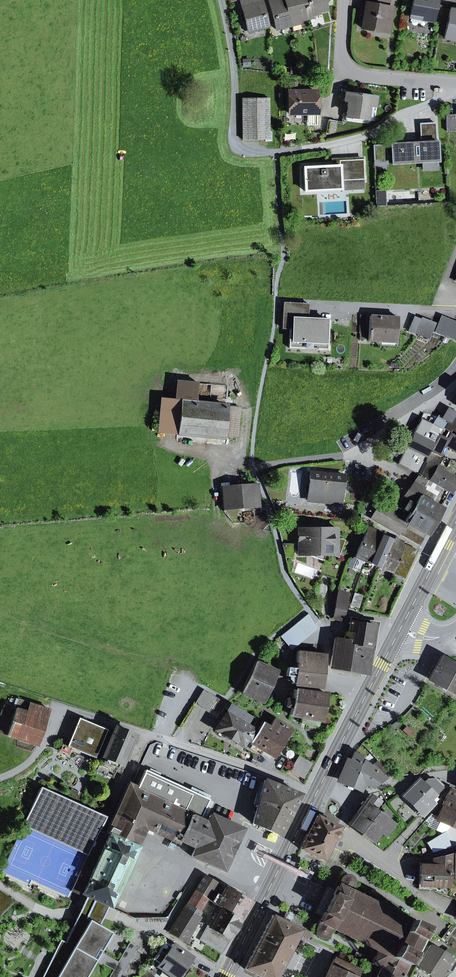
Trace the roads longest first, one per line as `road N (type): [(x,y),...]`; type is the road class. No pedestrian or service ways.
road 1 (residential): [(316,793),(65,708),(34,761),(0,780)]
road 2 (primary): [(316,793),(227,973)]
road 3 (residential): [(455,90),(376,133),(277,153)]
road 4 (residential): [(455,82),(354,73),(340,51),(344,0)]
road 5 (residential): [(455,311),(312,302)]
road 6 (residential): [(455,383),(346,457)]
road 7 (primary): [(455,519),(398,629)]

